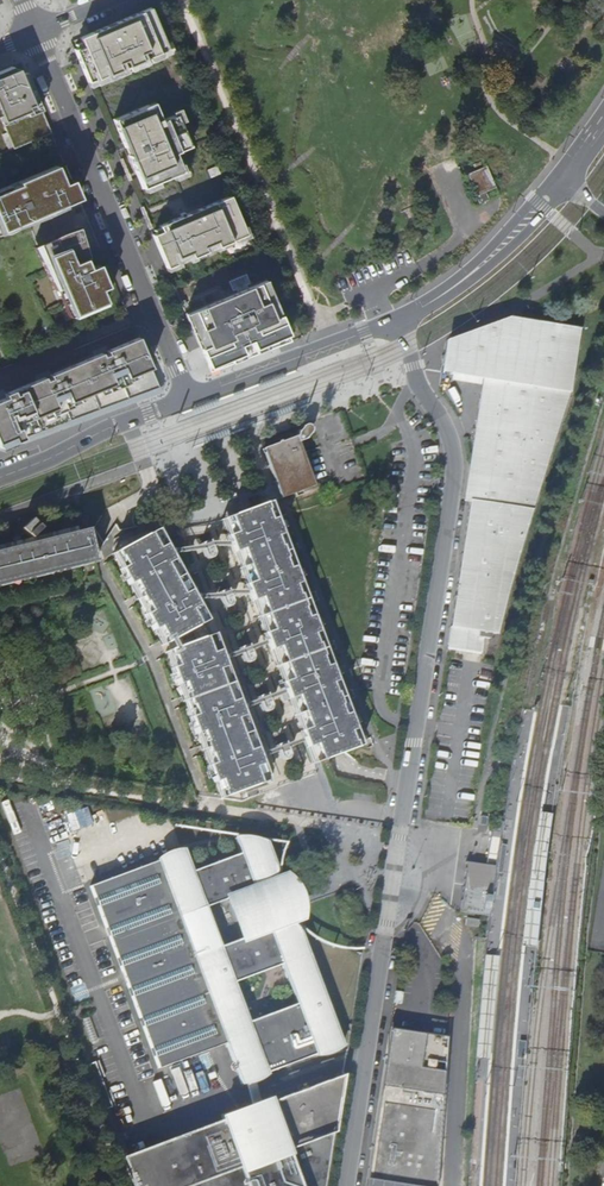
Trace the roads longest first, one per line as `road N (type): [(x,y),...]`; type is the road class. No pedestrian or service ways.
road 1 (residential): [(391,322),(451,434),(456,466),(347,1185)]
road 2 (residential): [(35,34),(188,397)]
road 3 (residential): [(564,181),(481,266),(391,322)]
road 4 (residential): [(391,322),(188,397)]
road 5 (residential): [(188,397),(0,477)]

